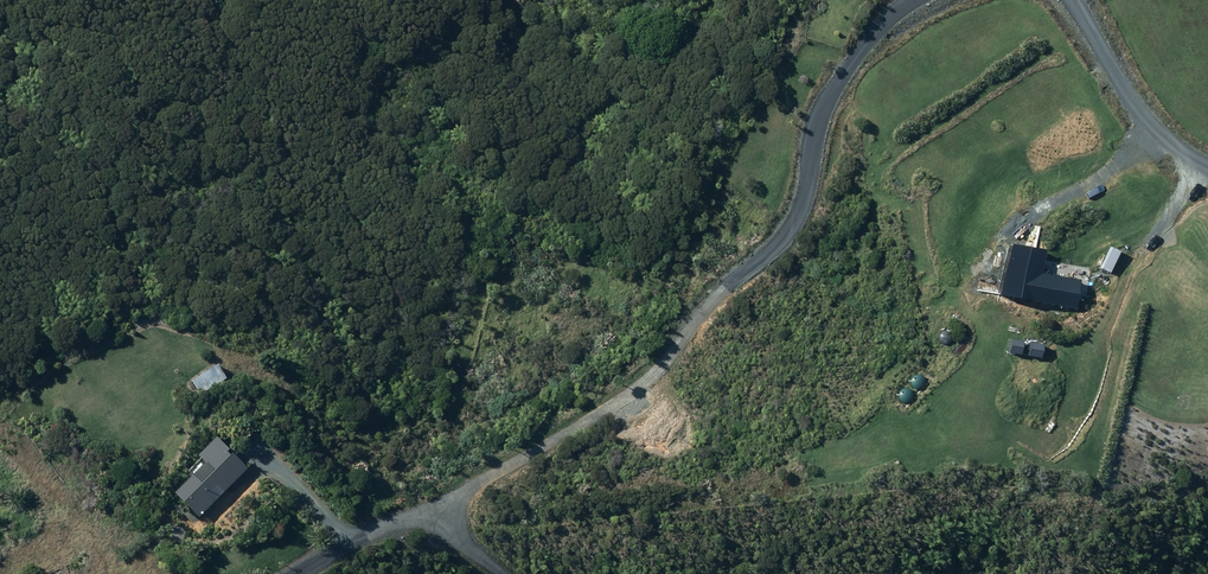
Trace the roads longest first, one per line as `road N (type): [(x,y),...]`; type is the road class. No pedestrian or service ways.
road 1 (unclassified): [(408,513),(584,407),(678,322),(768,227),(813,83),(912,0)]
road 2 (unclassified): [(1065,0),(1140,111),(1189,165),(1207,171)]
road 3 (unclassified): [(408,513),(270,573)]

